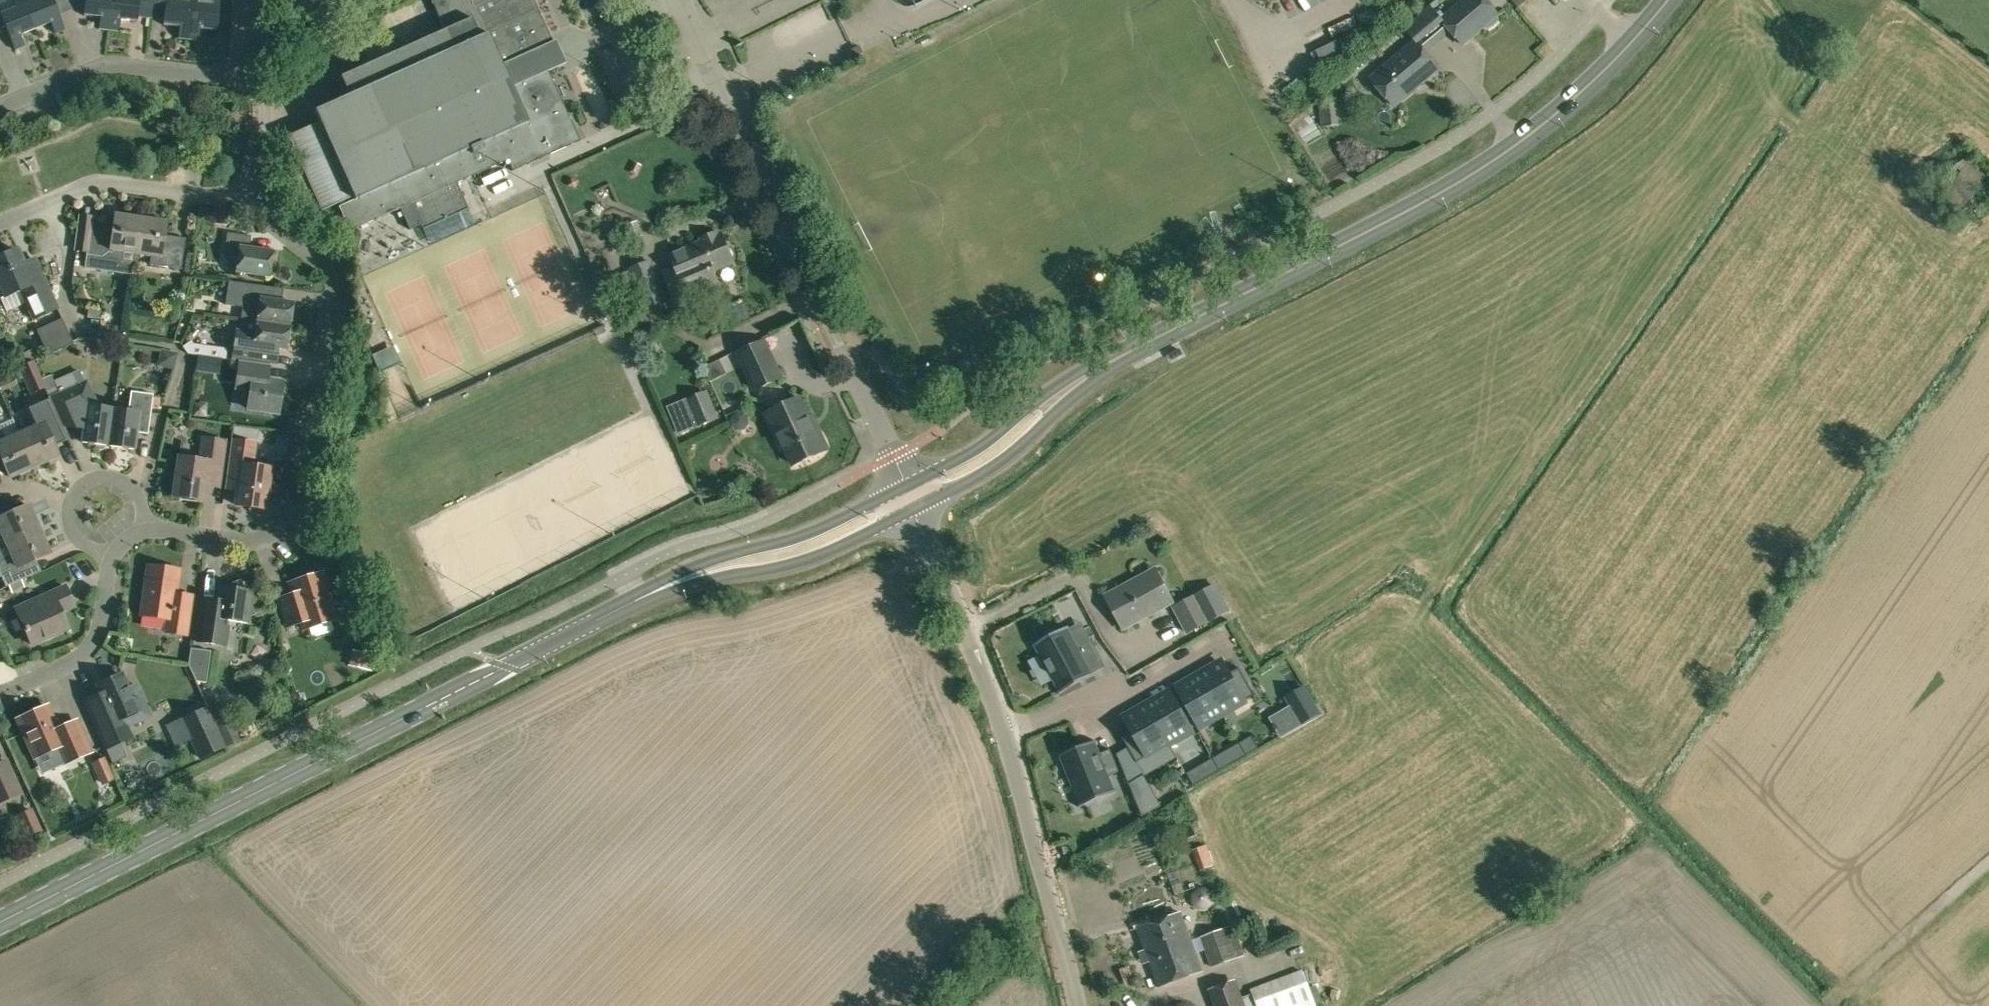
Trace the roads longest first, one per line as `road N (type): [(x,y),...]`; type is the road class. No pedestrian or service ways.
road 1 (track): [(1988,335),(1664,797),(1850,982)]
road 2 (secondary): [(0,923),(556,644)]
road 3 (secondary): [(1154,337),(1513,145),(1586,87),(1667,0)]
road 4 (residential): [(140,525),(235,537),(286,517),(334,291),(326,267),(255,201)]
road 5 (residential): [(893,456),(681,0)]
road 6 (track): [(1820,1005),(1663,853),(1537,938),(1595,1005)]
road 7 (secondary): [(905,488),(804,535),(672,574),(556,644)]
road 8 (secondary): [(556,644),(696,584),(815,561),(914,511)]
road 9 (secondary): [(914,511),(991,472),(1154,337)]
road 10 (secondary): [(1154,337),(1086,368),(985,444),(905,488)]
road 11 (unclassified): [(1078,1005),(1006,735)]
road 12 (residential): [(0,225),(98,184),(255,201)]
road 13 (residential): [(0,105),(116,66),(247,73)]
road 14 (residential): [(1006,735),(1229,635)]
road 15 (unclassified): [(1006,735),(914,511)]
road 16 (track): [(1988,860),(1823,1005)]
road 17 (residential): [(0,690),(87,655),(108,548)]
road 18 (residential): [(108,548),(84,532),(72,502),(91,484),(125,487),(140,525)]
road 19 (track): [(1715,1005),(1612,887)]
road 20 (residential): [(255,201),(261,119),(247,73)]

